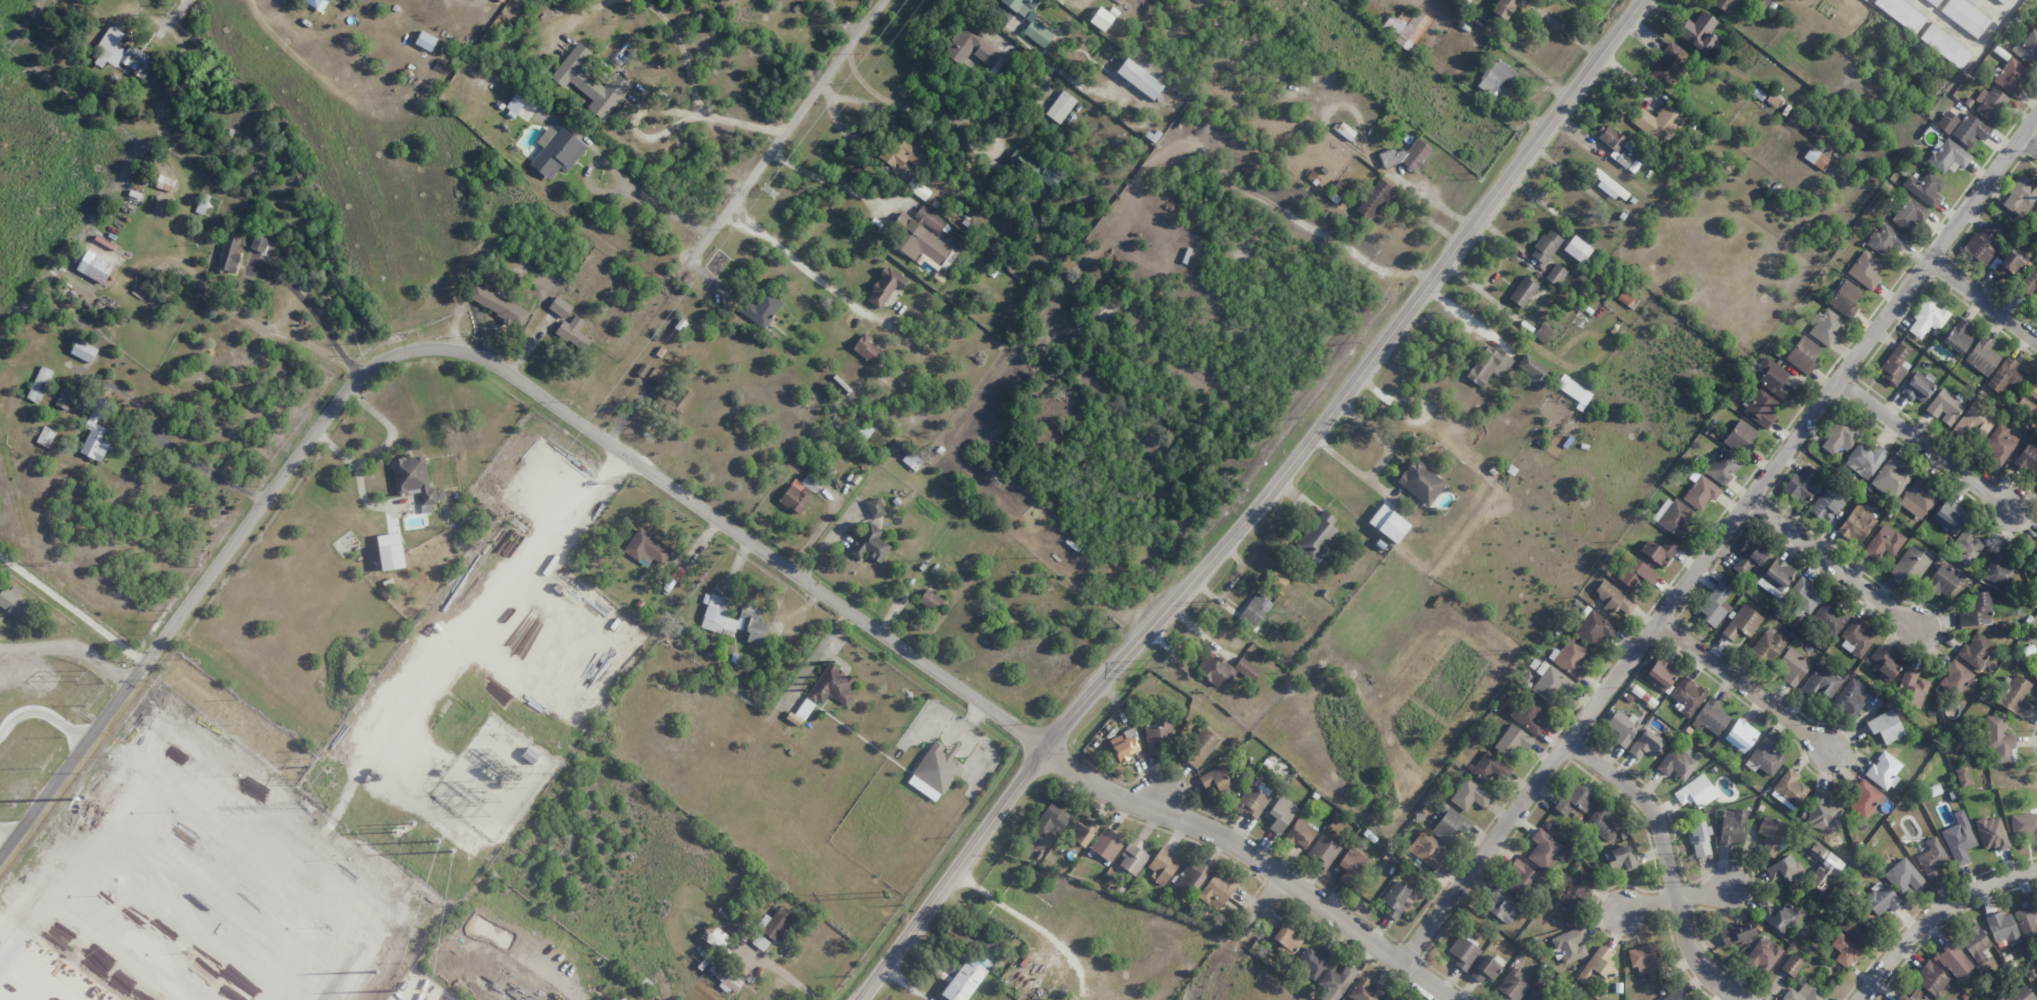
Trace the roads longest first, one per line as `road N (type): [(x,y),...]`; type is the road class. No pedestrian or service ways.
road 1 (residential): [(0,859),(369,366),(422,346),(461,349),(498,363),(1086,779),(1240,848),(1450,999)]
road 2 (tertiary): [(864,999),(1045,750),(1257,509),(1644,0)]
road 3 (residential): [(2036,120),(1400,963)]
road 4 (residential): [(688,268),(884,0)]
road 5 (residential): [(1569,742),(1657,817),(1694,952),(1740,999)]
road 6 (residential): [(1862,999),(1944,912),(2004,877),(2036,872)]
road 7 (residential): [(1753,502),(1926,631)]
road 8 (residential): [(1839,383),(2010,507)]
road 9 (residential): [(1662,621),(1826,742)]
road 10 (residential): [(132,681),(64,648),(0,650)]
road 11 (residential): [(1931,263),(2036,338)]

